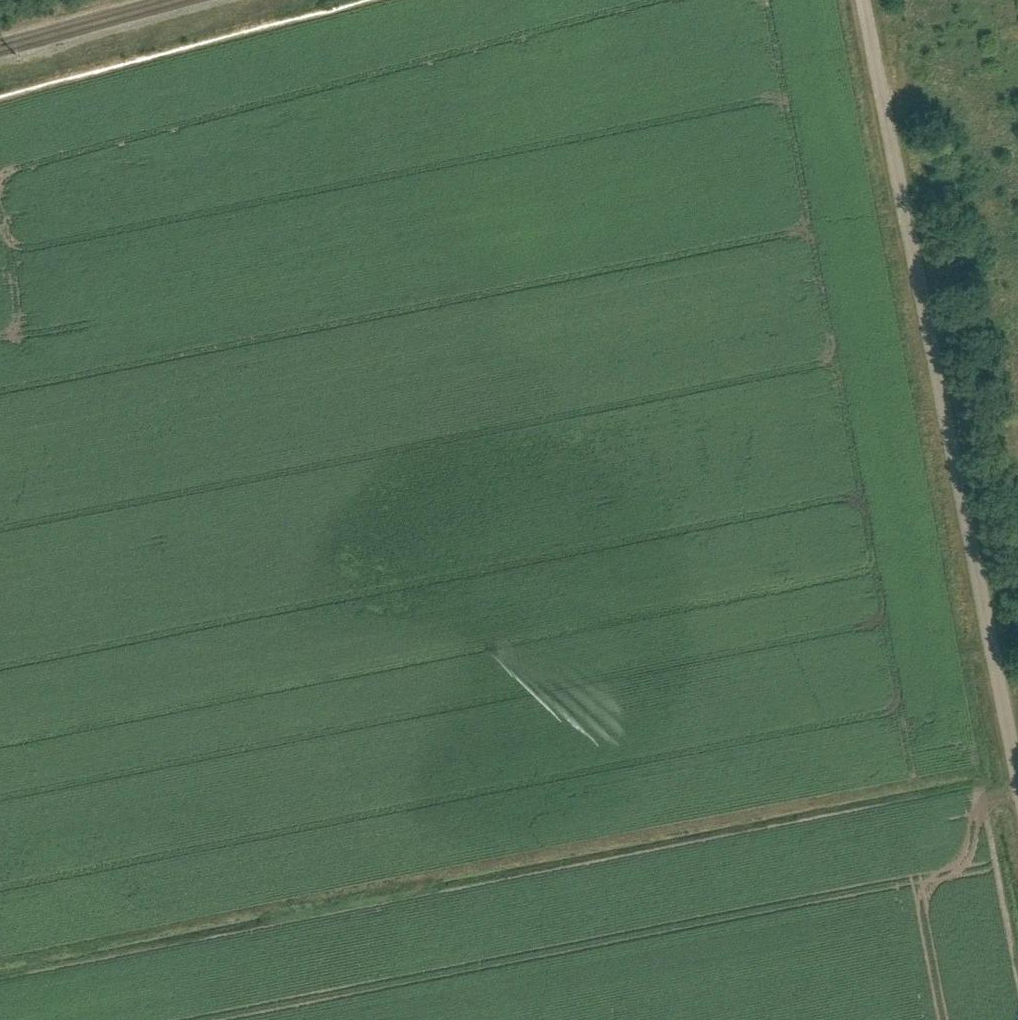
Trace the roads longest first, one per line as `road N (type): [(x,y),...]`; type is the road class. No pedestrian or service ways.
road 1 (unclassified): [(1017,772),(864,0)]

